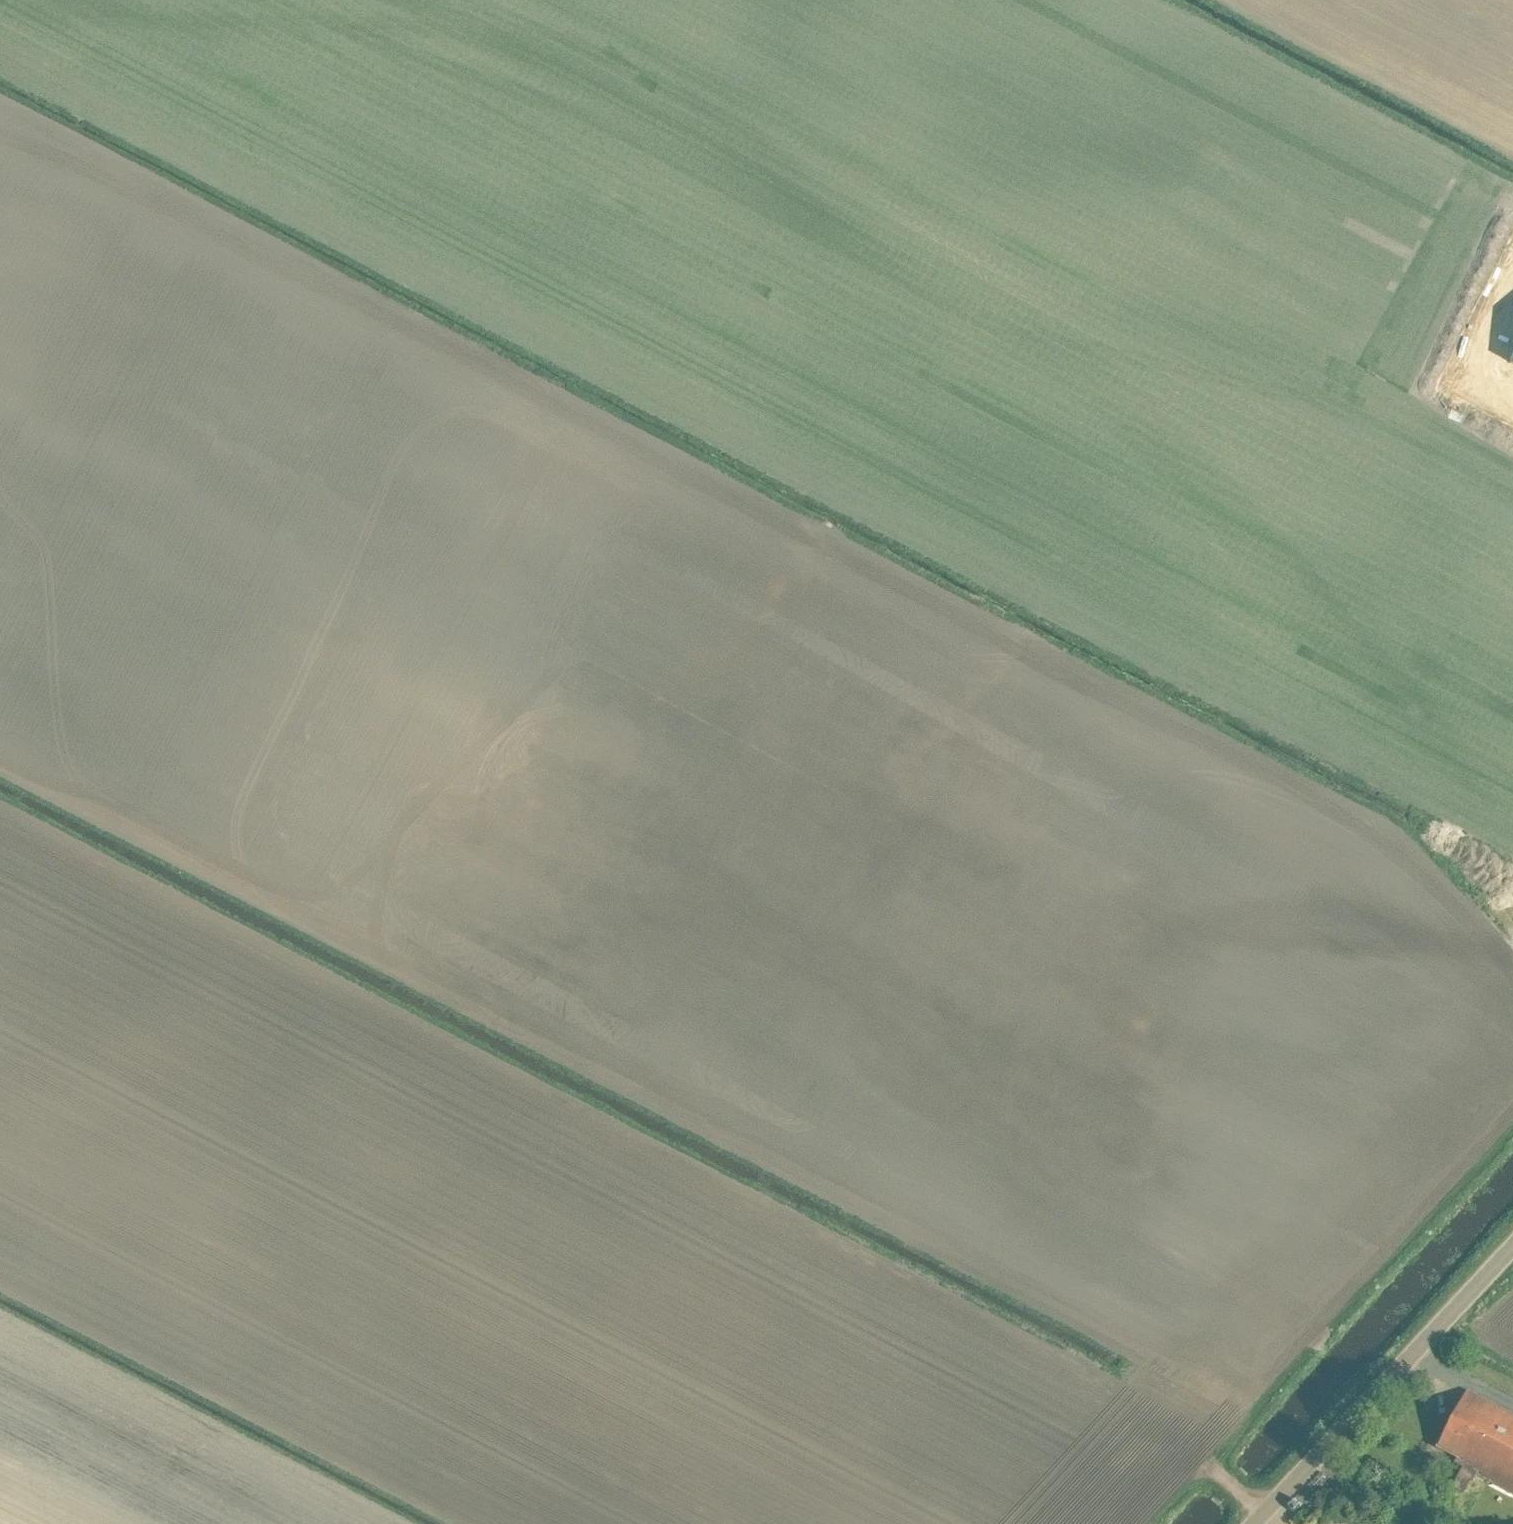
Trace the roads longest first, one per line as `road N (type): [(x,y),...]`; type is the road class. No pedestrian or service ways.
road 1 (unclassified): [(1256,1523),(1512,1247)]

